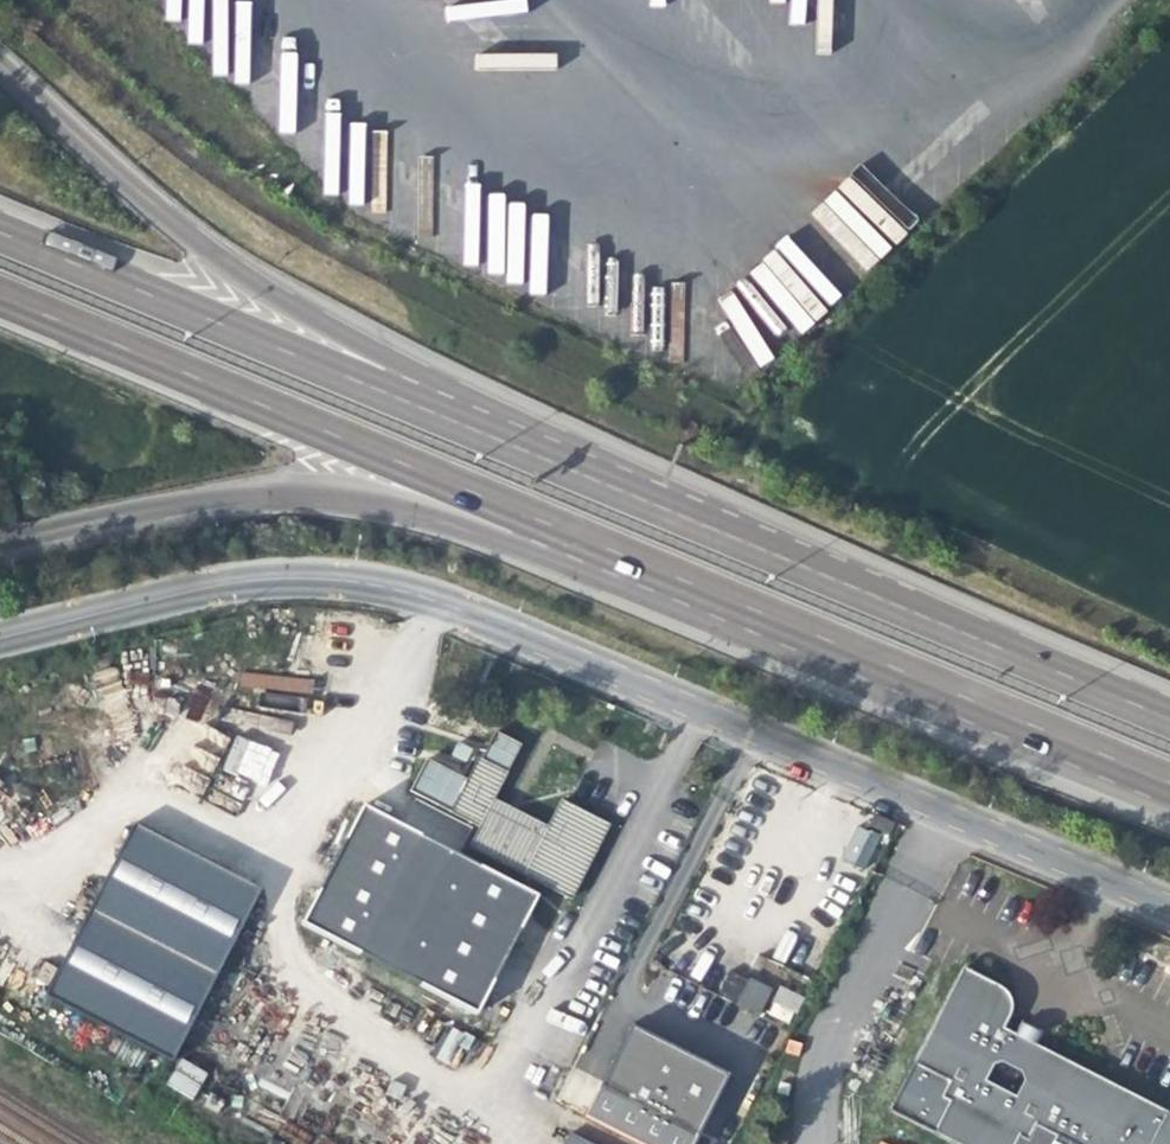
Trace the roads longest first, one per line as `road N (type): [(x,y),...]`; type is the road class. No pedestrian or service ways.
road 1 (trunk): [(0,300),(1169,787)]
road 2 (residential): [(0,643),(229,582),(403,591),(1169,909)]
road 3 (trunk): [(0,541),(224,494),(294,487),(414,508),(1169,816)]
road 4 (trunk): [(823,573),(688,494),(440,385),(275,301),(193,249),(0,73)]
road 5 (trunk): [(823,573),(0,233)]
road 6 (trunk): [(1169,718),(823,573)]

